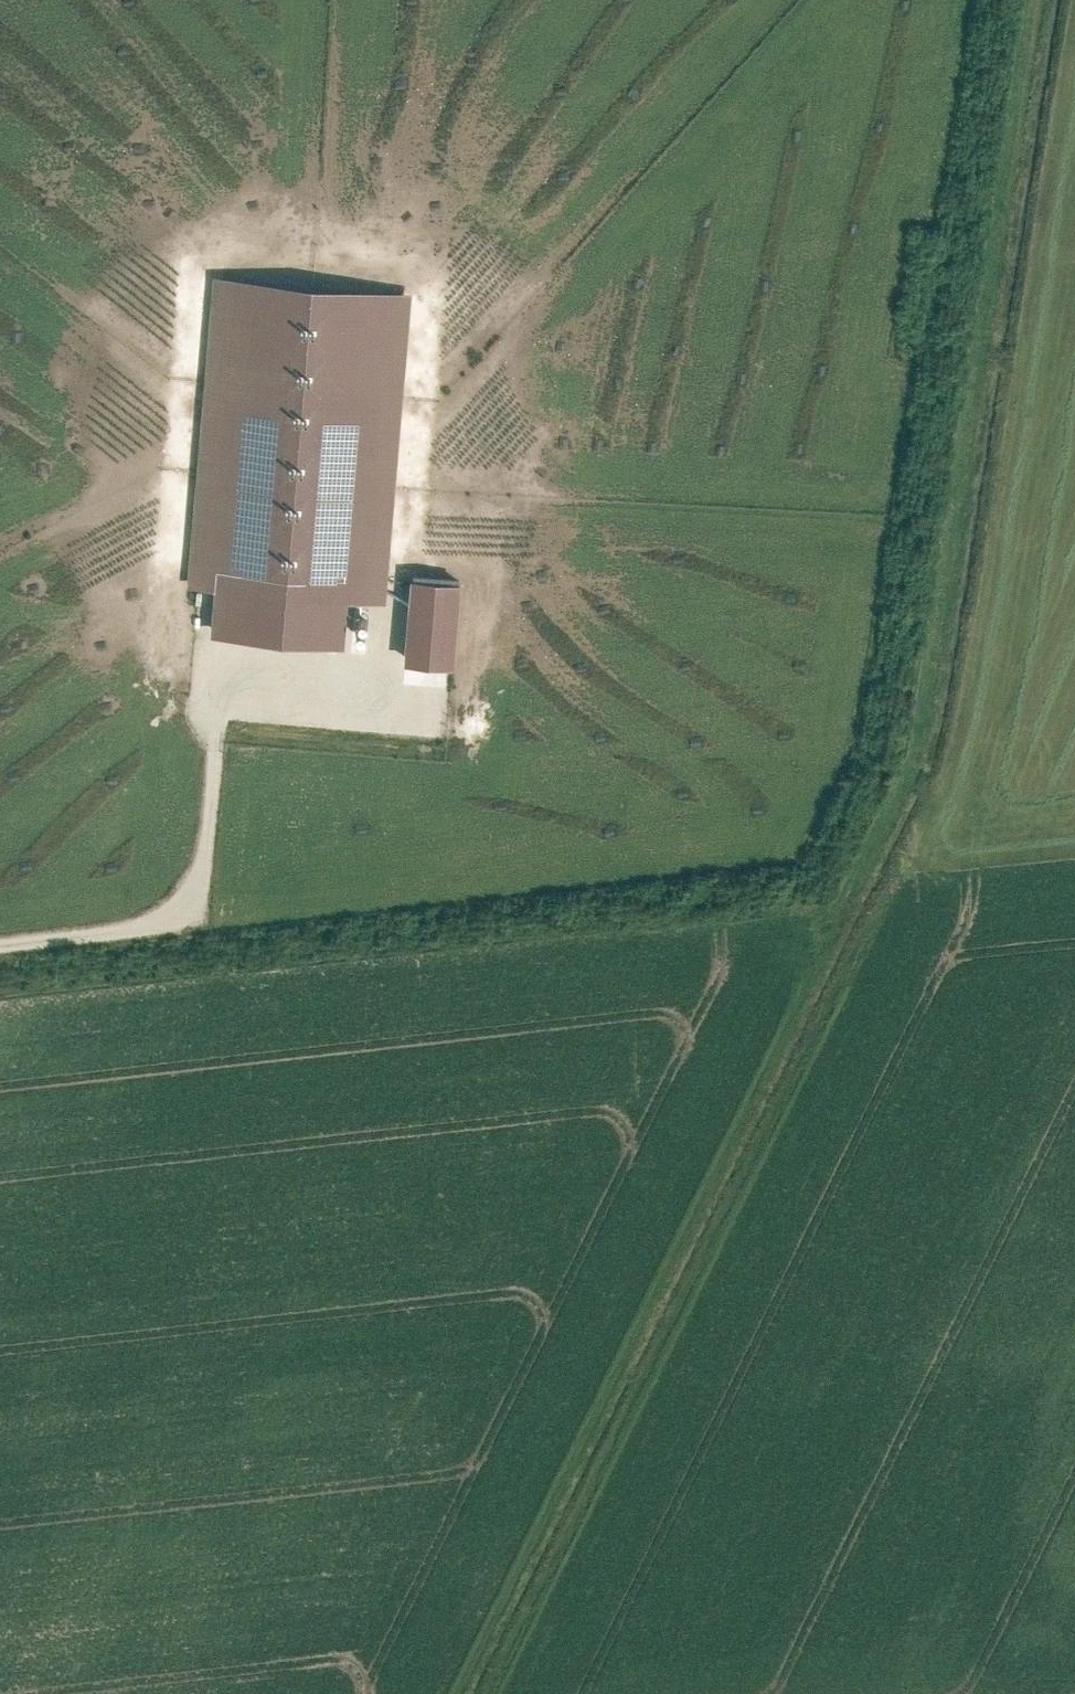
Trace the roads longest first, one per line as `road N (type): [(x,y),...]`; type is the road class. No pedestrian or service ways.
road 1 (track): [(0,948),(168,930),(194,910),(220,699)]

